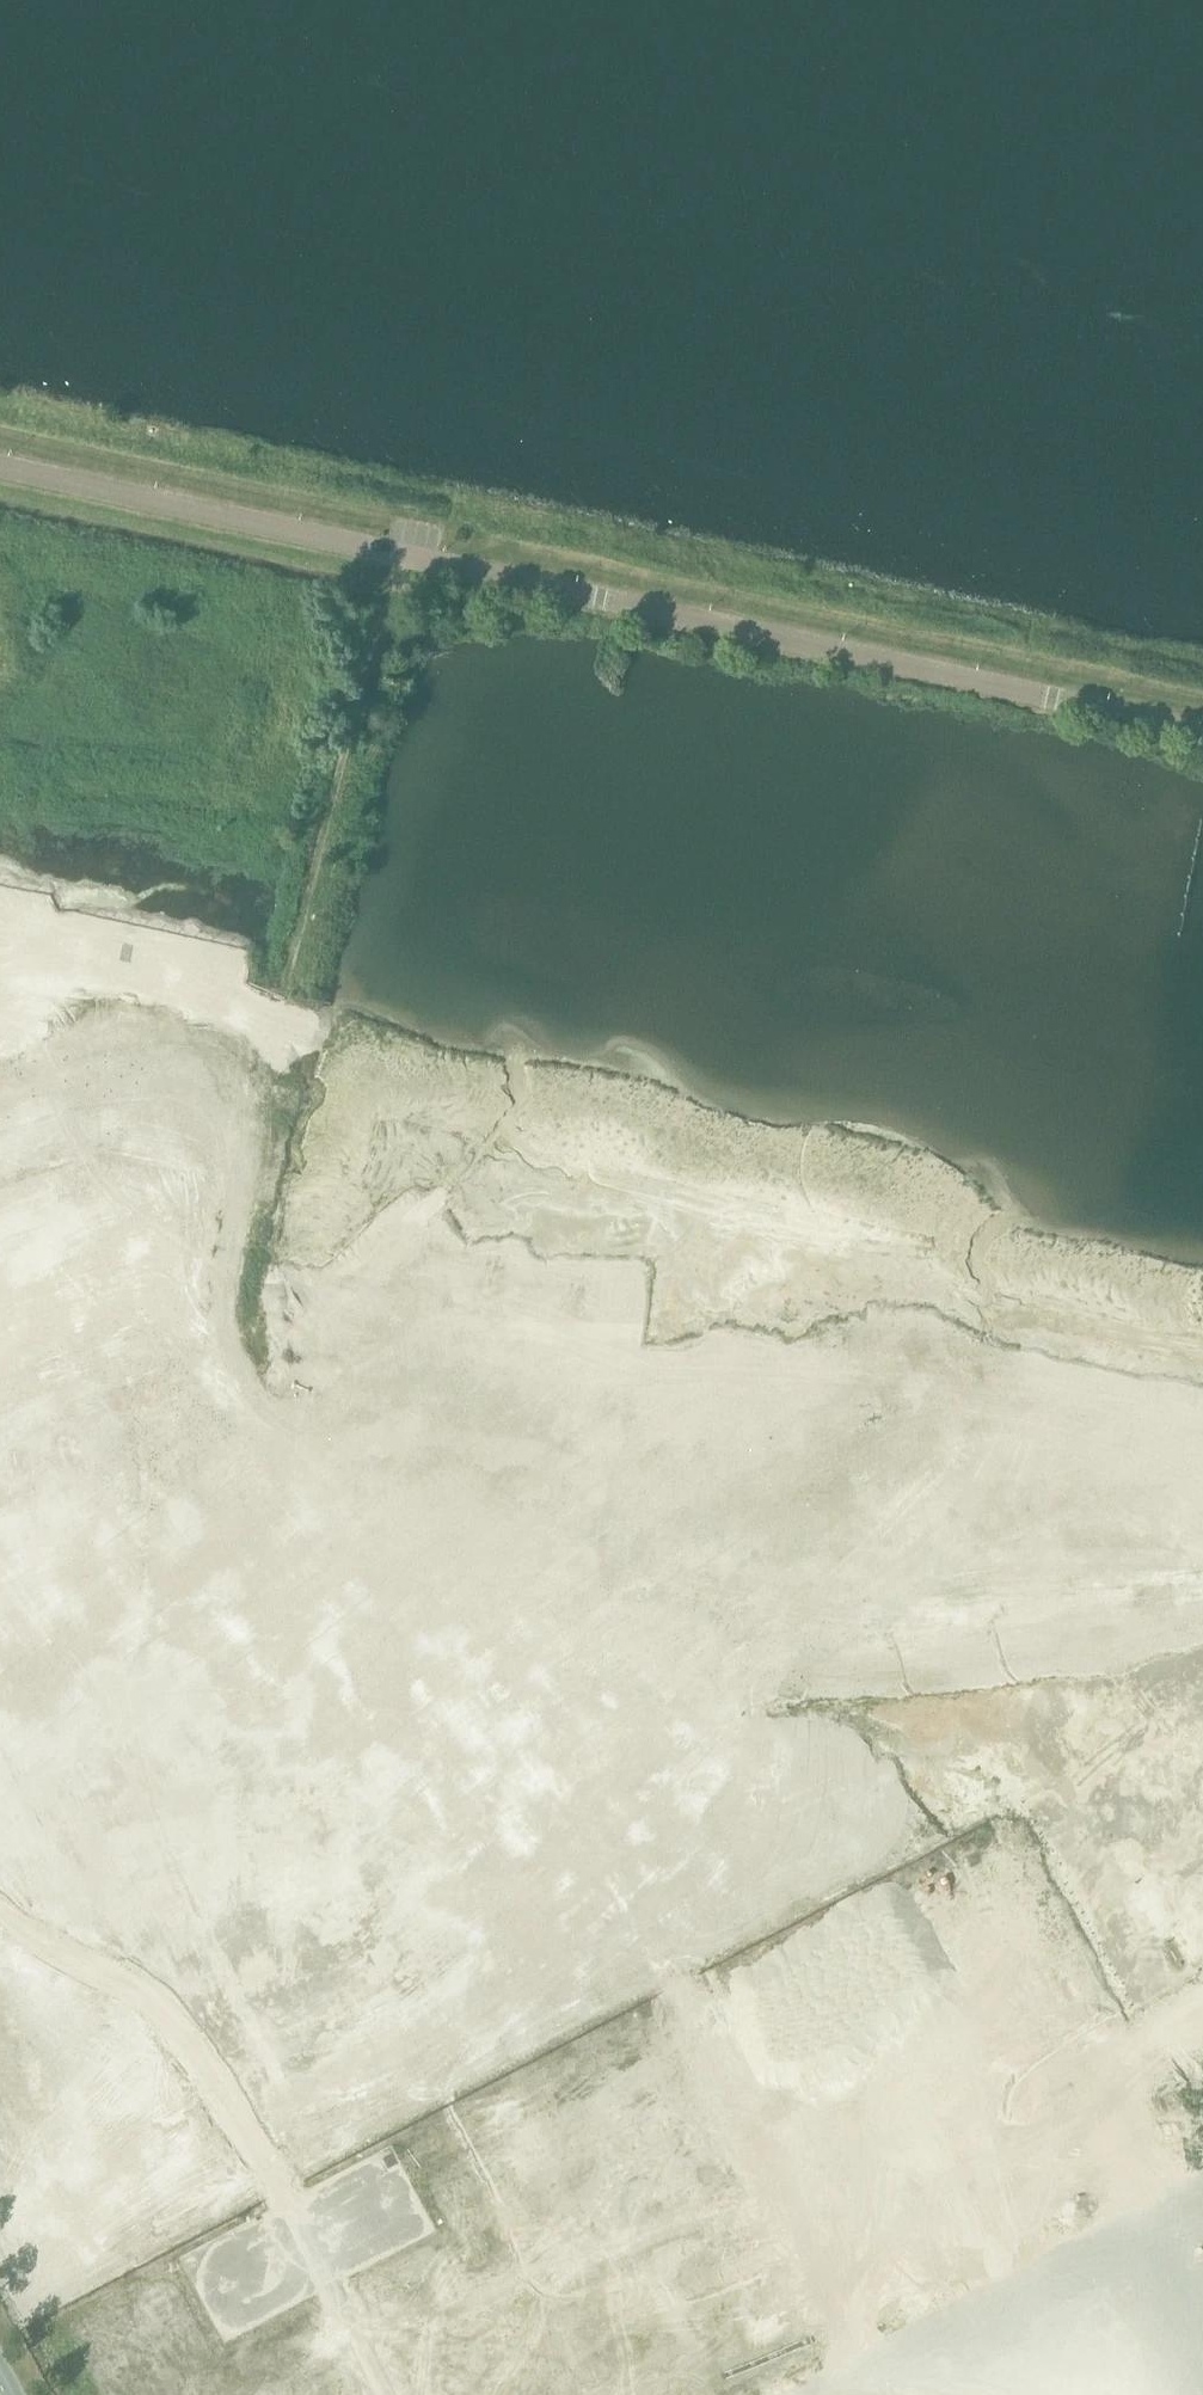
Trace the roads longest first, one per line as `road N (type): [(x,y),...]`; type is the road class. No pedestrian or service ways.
road 1 (unclassified): [(0,466),(1202,732)]
road 2 (track): [(217,1280),(308,870),(407,556)]

